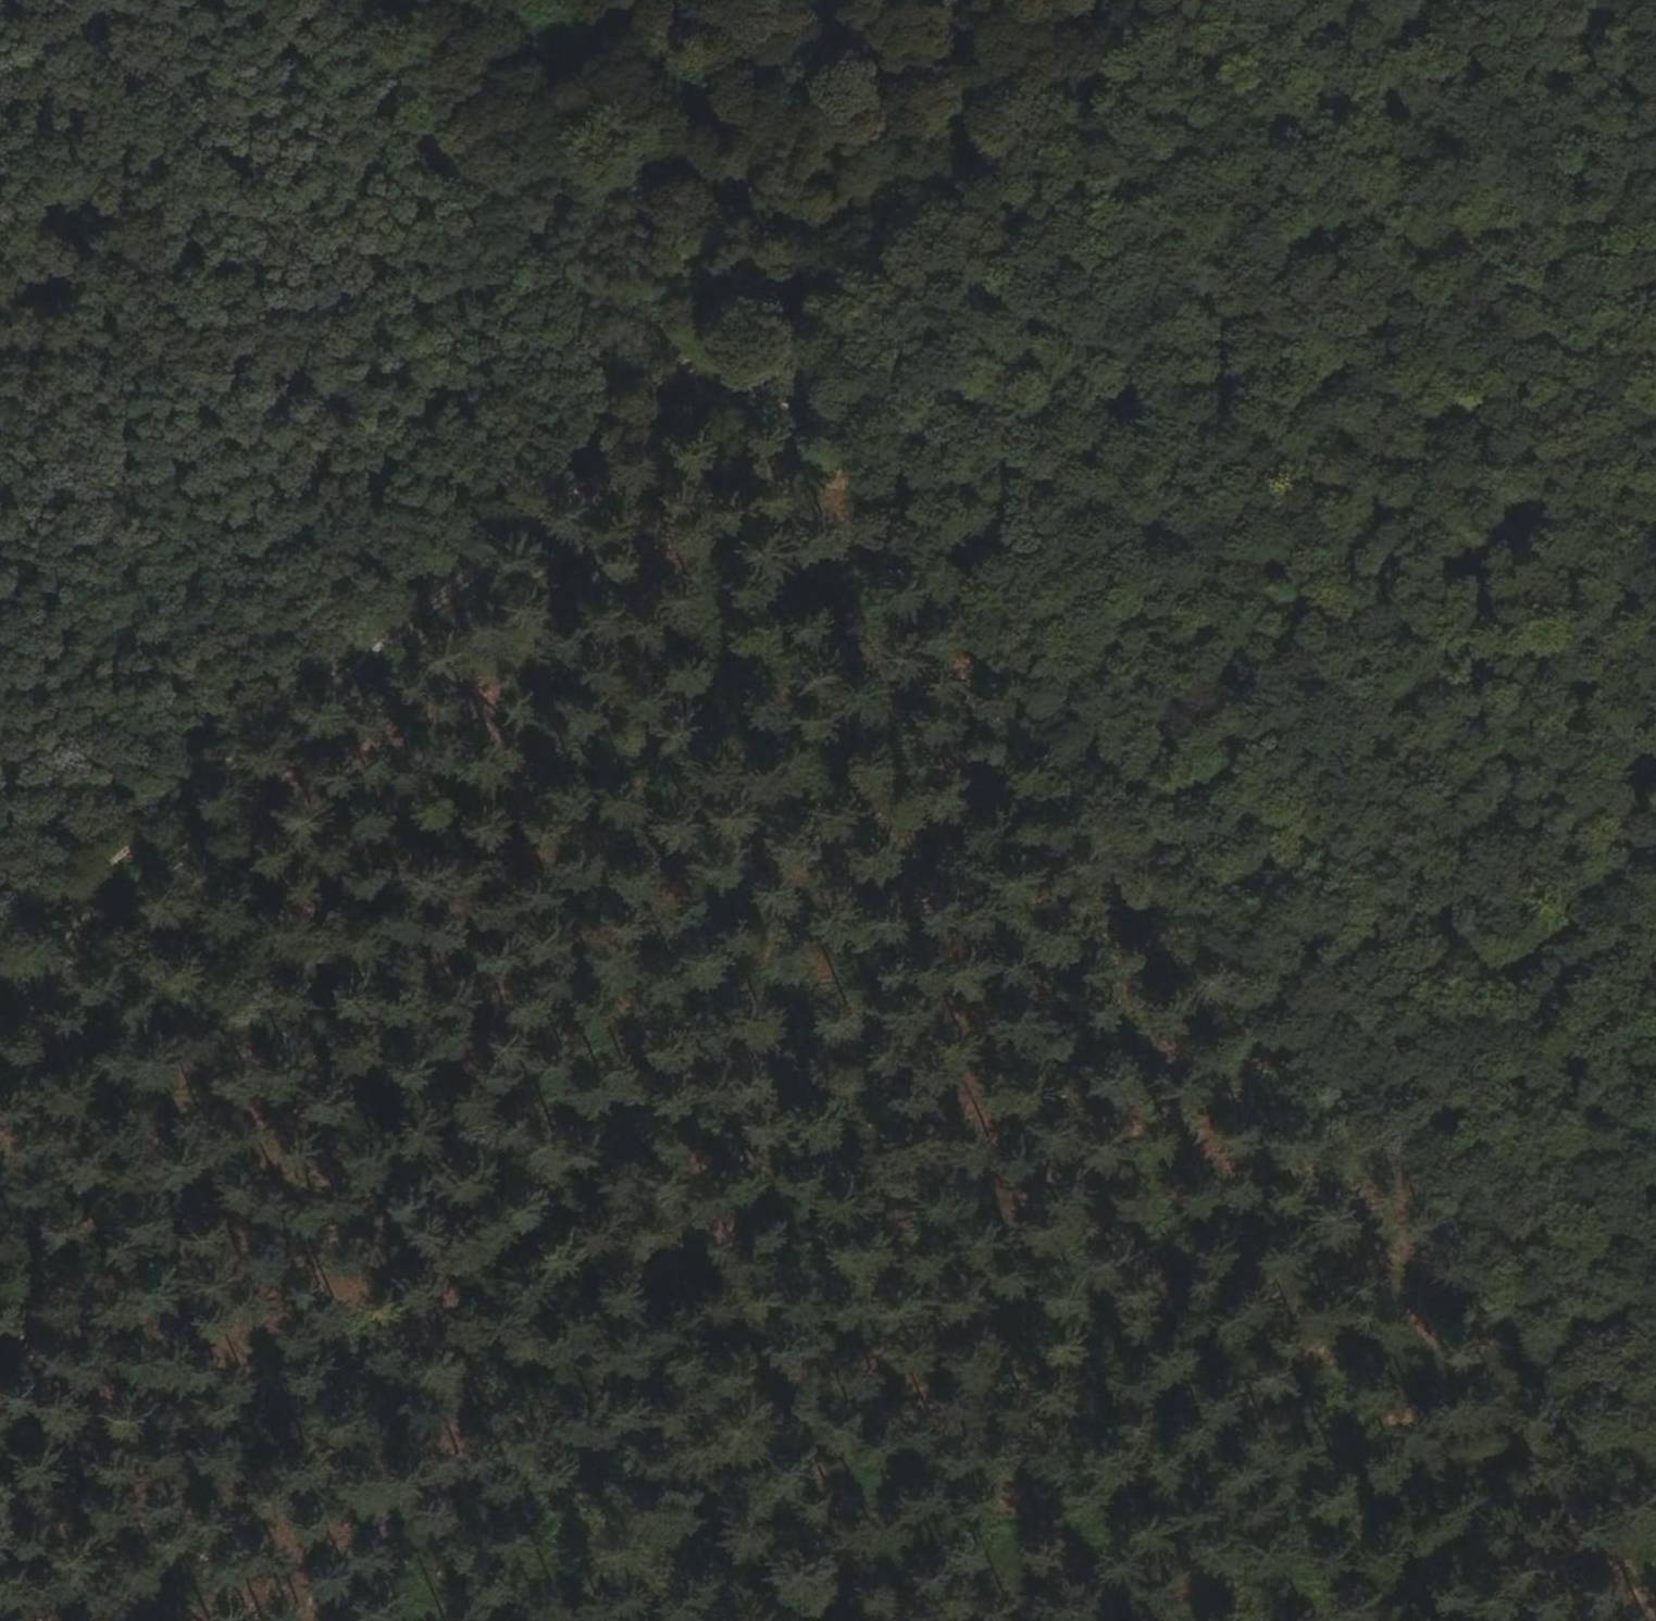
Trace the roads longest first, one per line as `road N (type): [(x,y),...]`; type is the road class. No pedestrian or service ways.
road 1 (track): [(1655,963),(644,347),(357,0)]
road 2 (track): [(0,914),(1144,0)]

